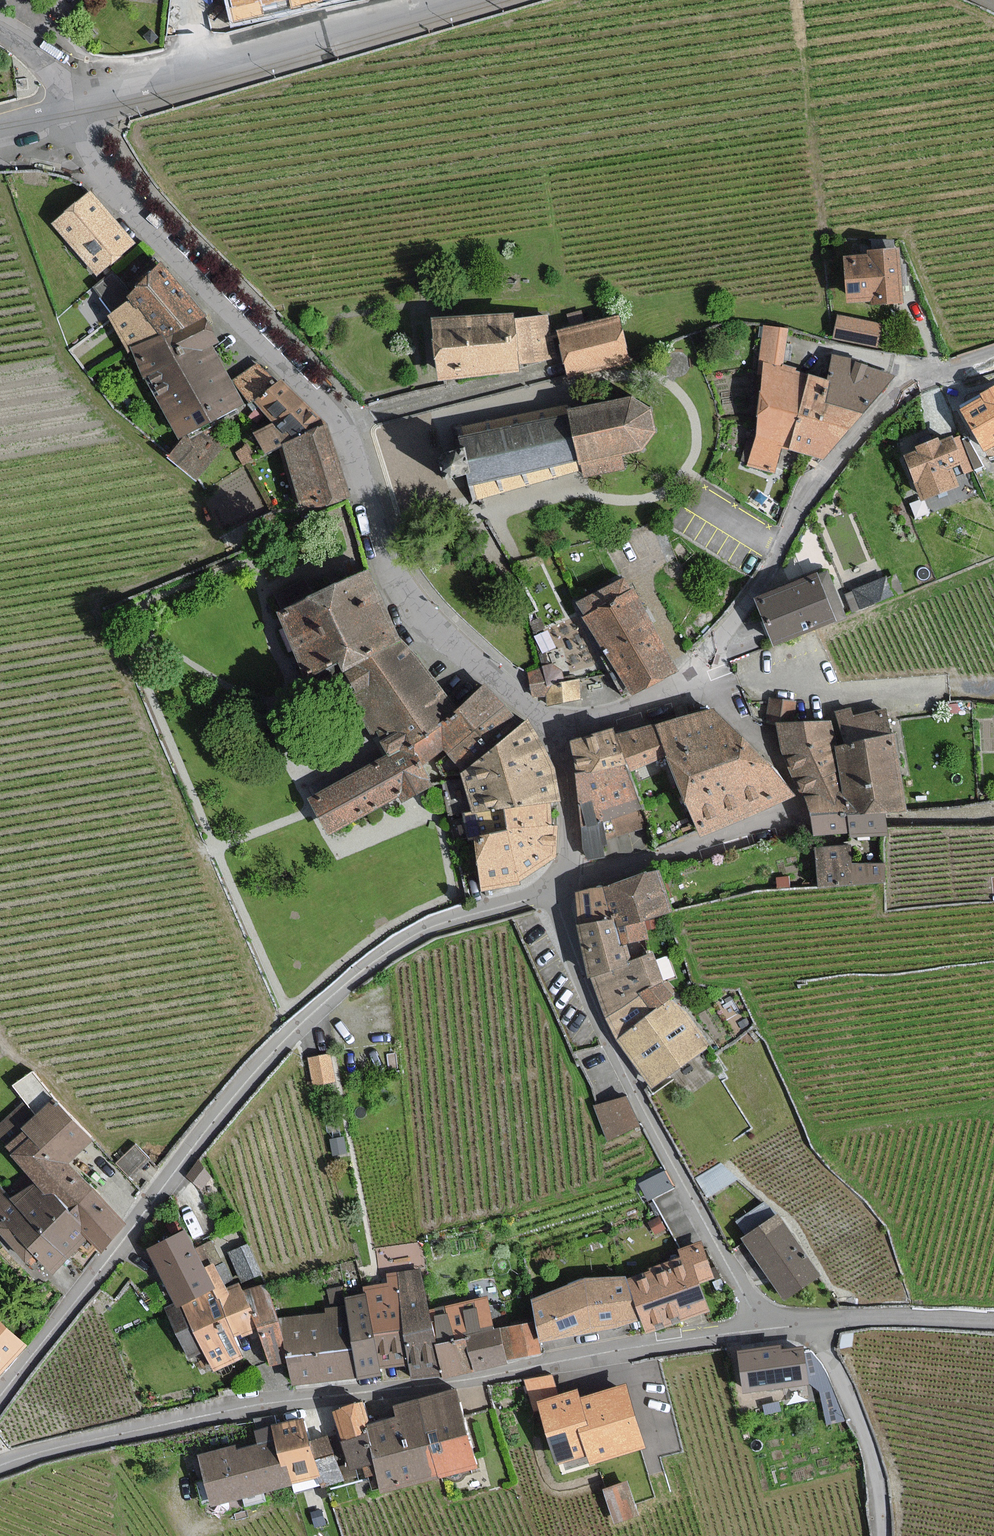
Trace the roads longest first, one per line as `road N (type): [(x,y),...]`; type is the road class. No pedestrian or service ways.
road 1 (residential): [(558,733),(419,604),(387,558),(340,422),(96,174),(71,114)]
road 2 (residential): [(567,884),(419,933),(299,1026),(196,1140),(0,1399)]
road 3 (residential): [(761,1329),(259,1405),(0,1465)]
road 4 (residential): [(761,1329),(590,1004),(565,936),(567,884)]
road 5 (residential): [(697,667),(874,414),(908,384),(993,355)]
road 6 (residential): [(71,114),(135,87),(440,0)]
road 7 (track): [(993,684),(824,692),(740,681),(714,689)]
road 8 (residential): [(797,809),(567,884)]
road 9 (unclassified): [(993,1320),(811,1323)]
road 10 (residential): [(797,809),(791,782),(697,667)]
road 11 (residential): [(697,667),(642,706),(558,733)]
road 12 (residential): [(567,884),(558,733)]

